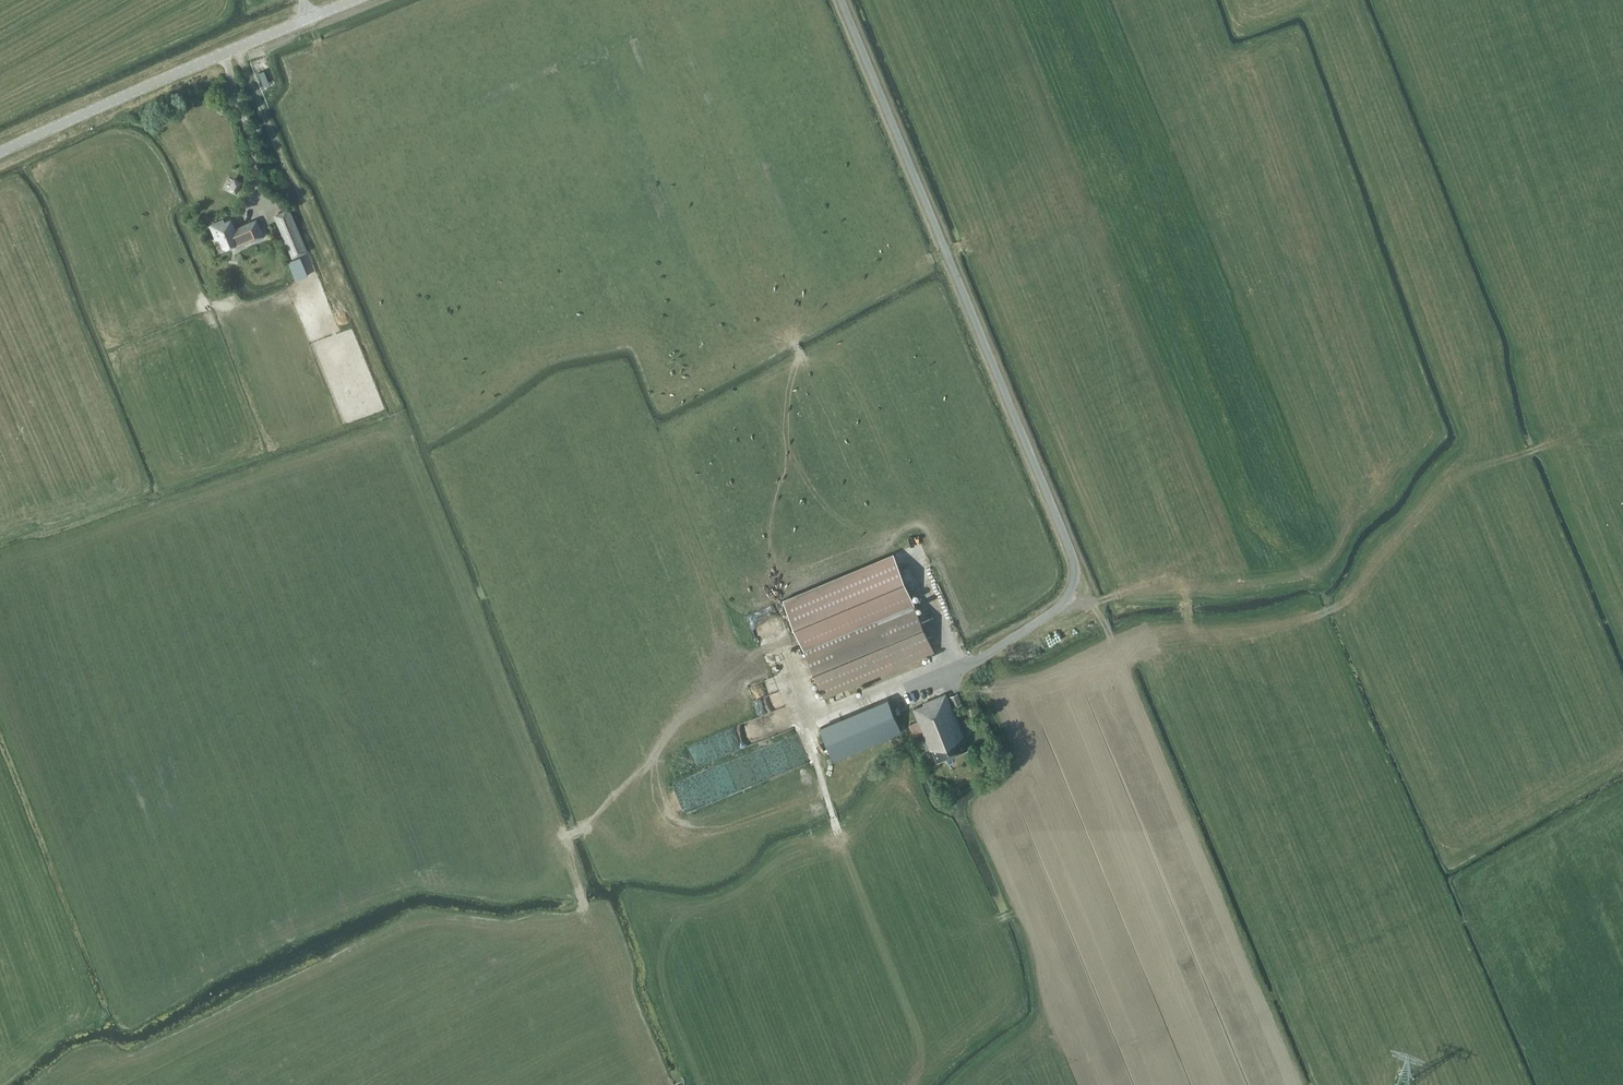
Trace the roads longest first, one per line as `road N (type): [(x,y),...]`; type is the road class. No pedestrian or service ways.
road 1 (unclassified): [(970,675),(1080,601),(1080,570),(840,0)]
road 2 (tertiary): [(0,154),(355,0)]

